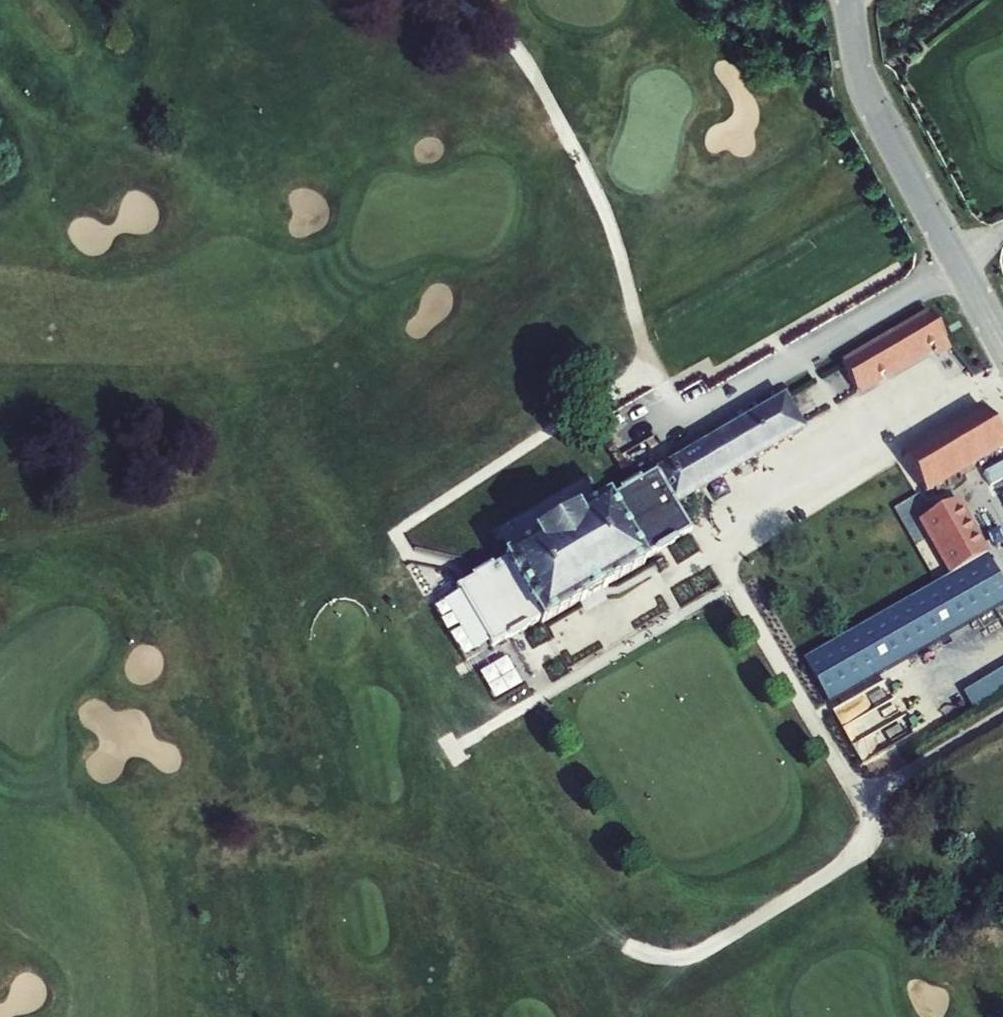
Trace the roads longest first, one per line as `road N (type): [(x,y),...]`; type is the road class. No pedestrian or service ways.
road 1 (residential): [(1002,347),(865,88),(851,0)]

